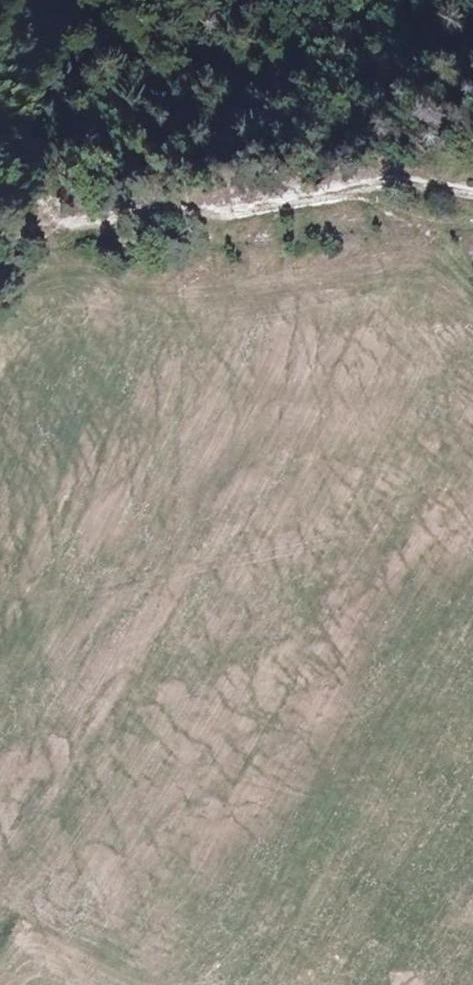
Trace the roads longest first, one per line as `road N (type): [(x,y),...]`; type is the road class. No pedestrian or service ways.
road 1 (track): [(472,197),(404,181),(229,222),(49,235),(0,256)]

